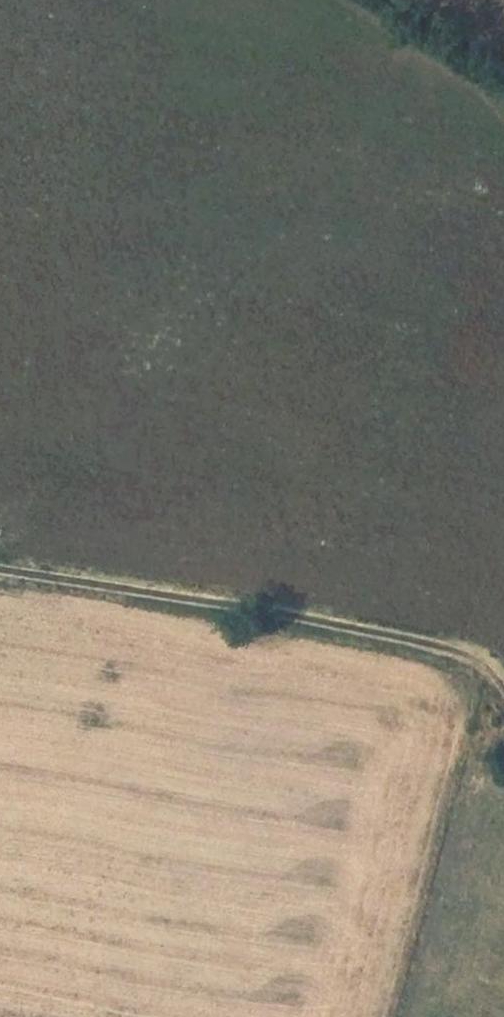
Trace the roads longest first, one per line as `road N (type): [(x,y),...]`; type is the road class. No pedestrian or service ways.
road 1 (track): [(0,589),(361,655),(495,670),(503,680)]

